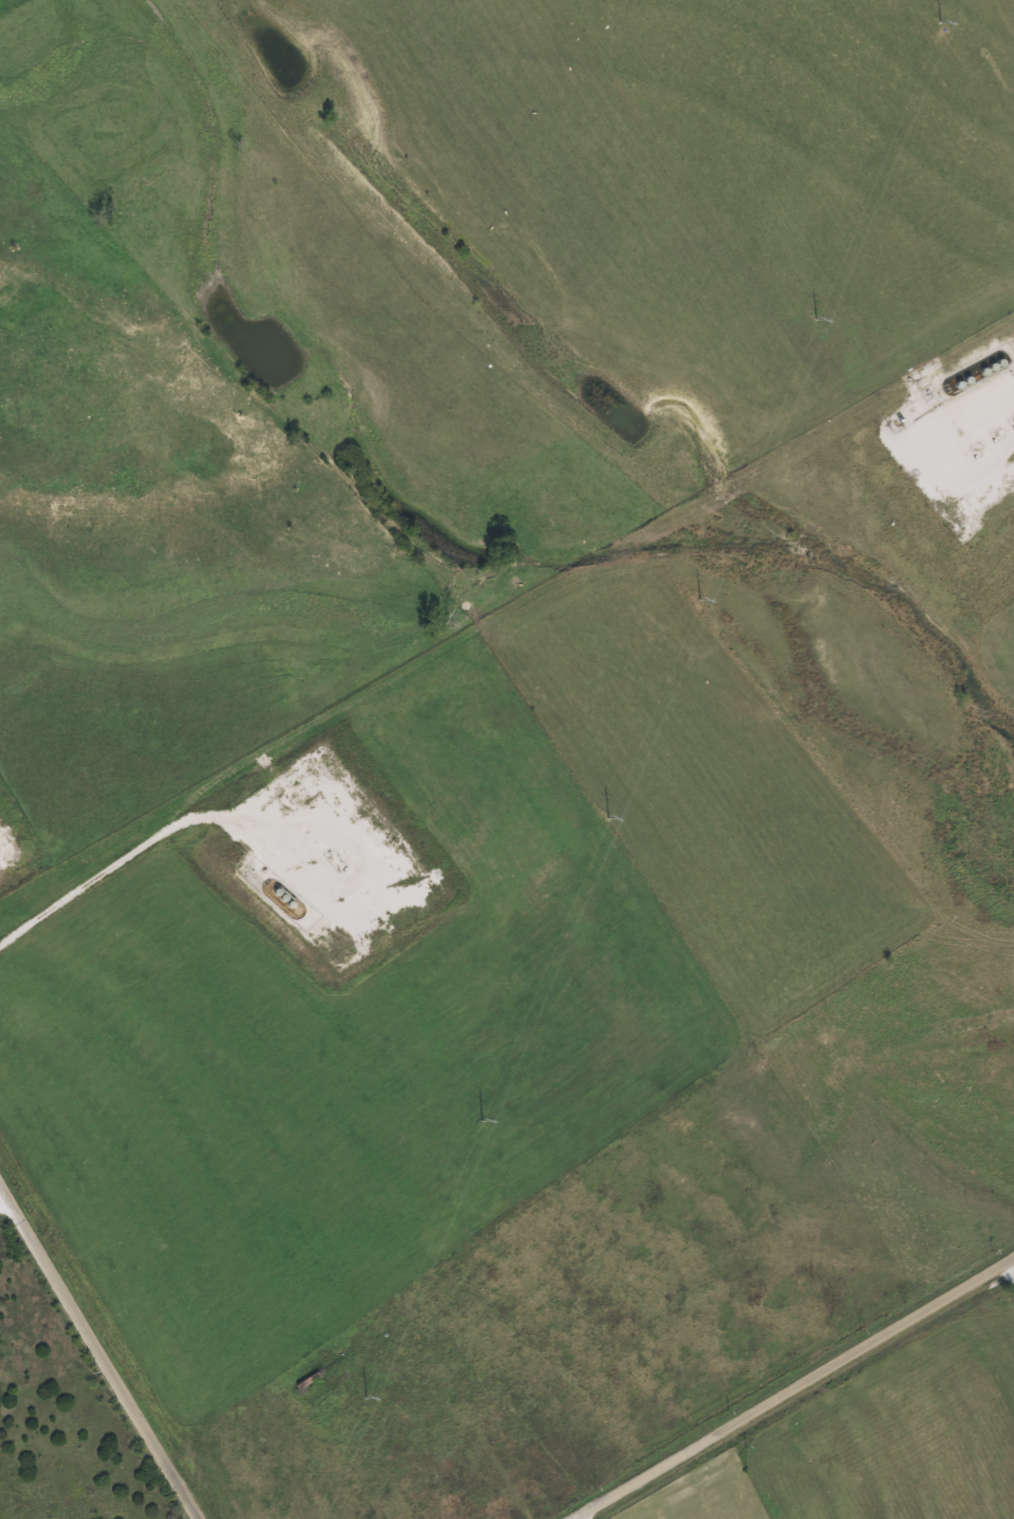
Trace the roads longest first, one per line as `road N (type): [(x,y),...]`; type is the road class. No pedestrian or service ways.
road 1 (residential): [(581,1518),(1013,1263)]
road 2 (residential): [(203,1518),(0,1179)]

